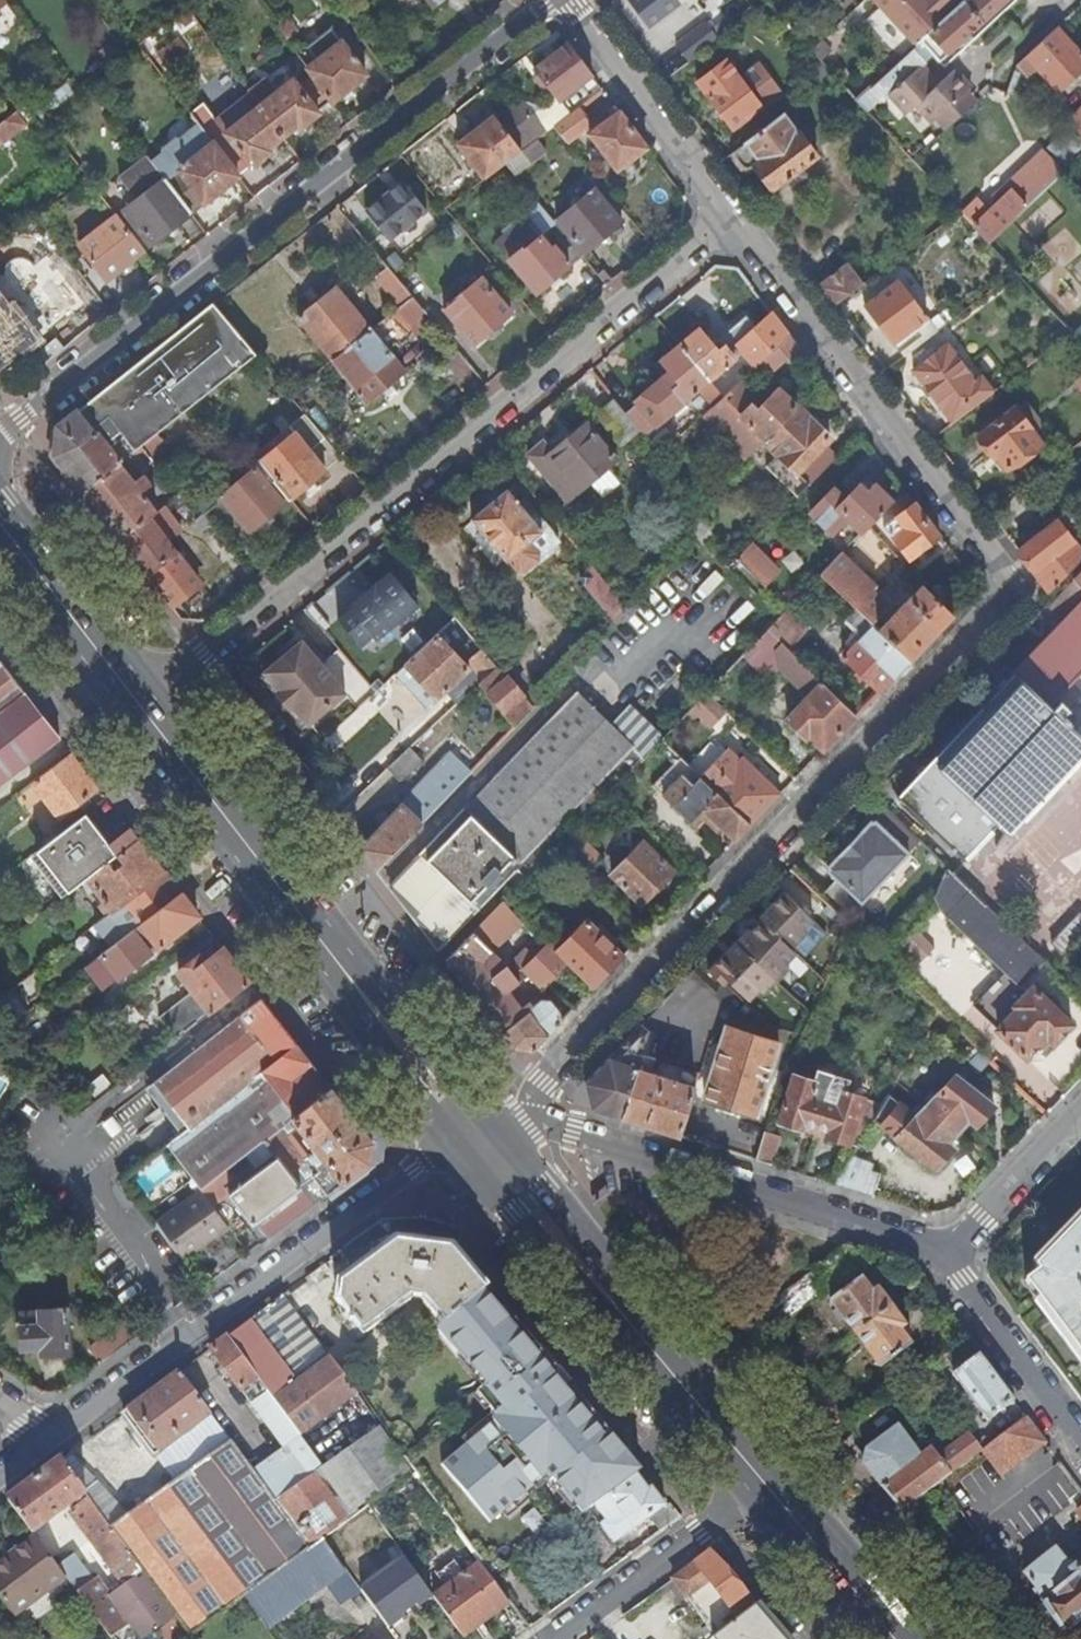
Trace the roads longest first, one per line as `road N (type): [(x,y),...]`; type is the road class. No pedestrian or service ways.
road 1 (residential): [(729,218),(1006,576),(989,608),(527,1093)]
road 2 (residential): [(729,218),(141,707)]
road 3 (residential): [(0,434),(550,0)]
road 4 (primary): [(464,1126),(141,707)]
road 5 (residential): [(51,1436),(464,1126)]
road 6 (primary): [(762,1483),(464,1126)]
road 7 (residential): [(946,1252),(571,1131),(527,1093)]
road 8 (residential): [(567,0),(729,218)]
road 9 (residential): [(762,1483),(555,1638)]
road 10 (residential): [(1080,1445),(946,1252)]
road 11 (primary): [(141,707),(0,526)]
road 12 (primary): [(896,1638),(762,1483)]
road 13 (residential): [(946,1252),(1080,1113)]

